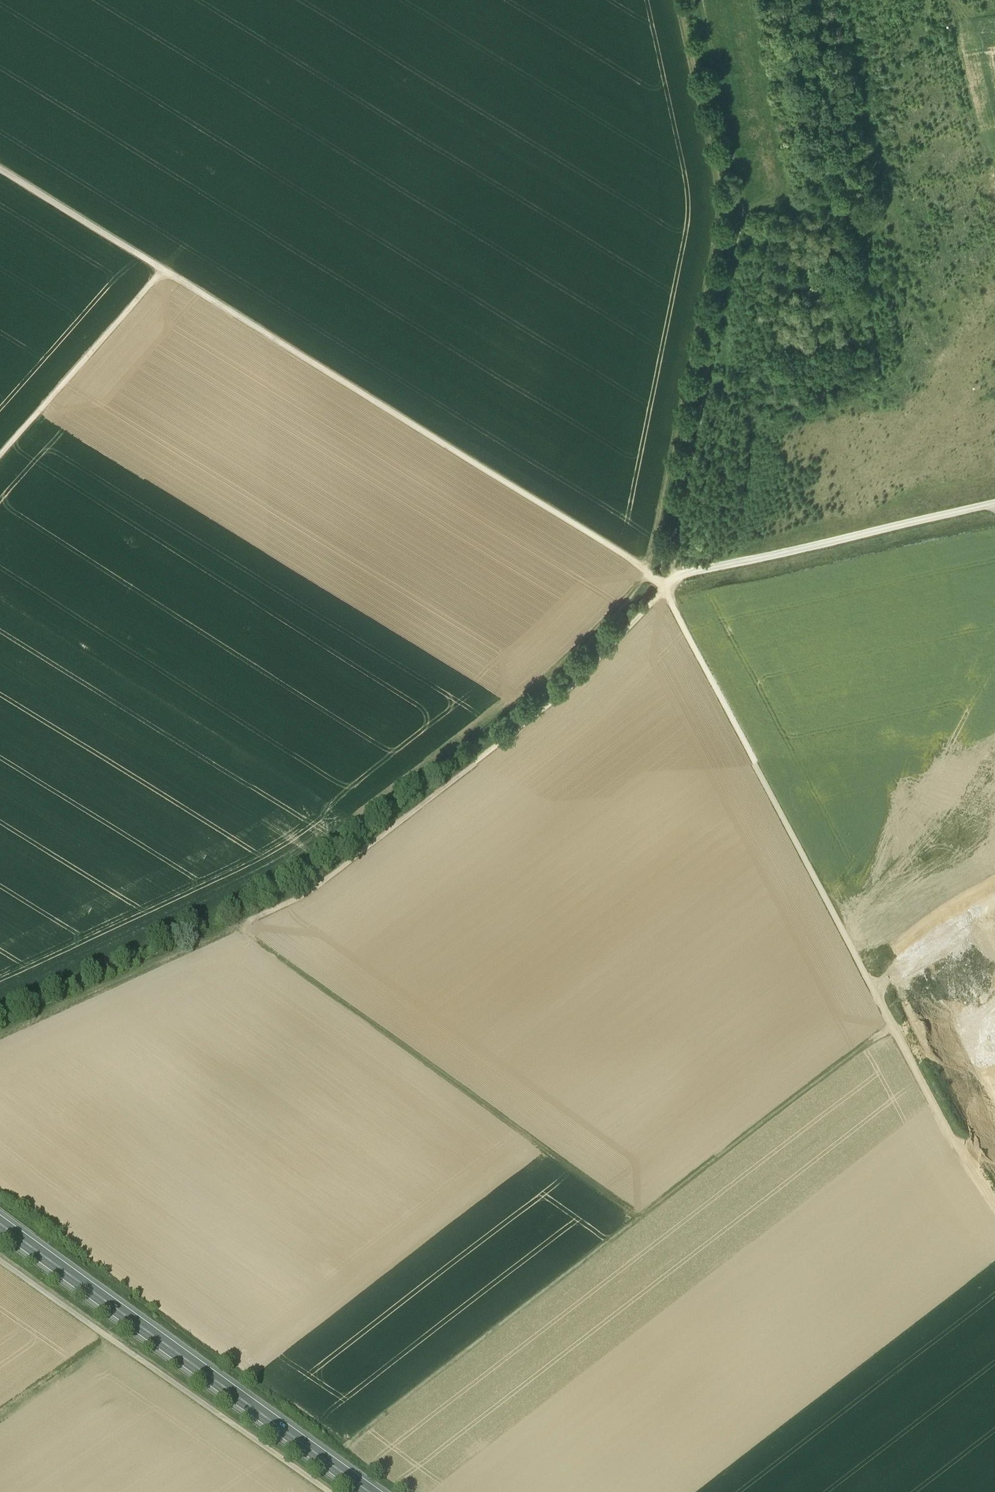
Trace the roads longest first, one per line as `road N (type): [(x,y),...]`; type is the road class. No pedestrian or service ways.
road 1 (track): [(0,168),(663,583),(963,1154)]
road 2 (track): [(0,1013),(296,875),(524,699),(649,570)]
road 3 (track): [(350,1445),(656,1202),(894,1029)]
road 4 (track): [(663,583),(742,199),(699,0)]
road 5 (track): [(681,0),(721,207),(647,568)]
road 6 (track): [(667,592),(574,684),(456,779),(318,885),(239,925)]
road 7 (track): [(639,1216),(239,925)]
road 8 (primary): [(372,1491),(0,1227)]
road 9 (track): [(663,583),(994,496)]
road 10 (track): [(0,1033),(239,925)]
road 11 (track): [(163,269),(0,455)]

